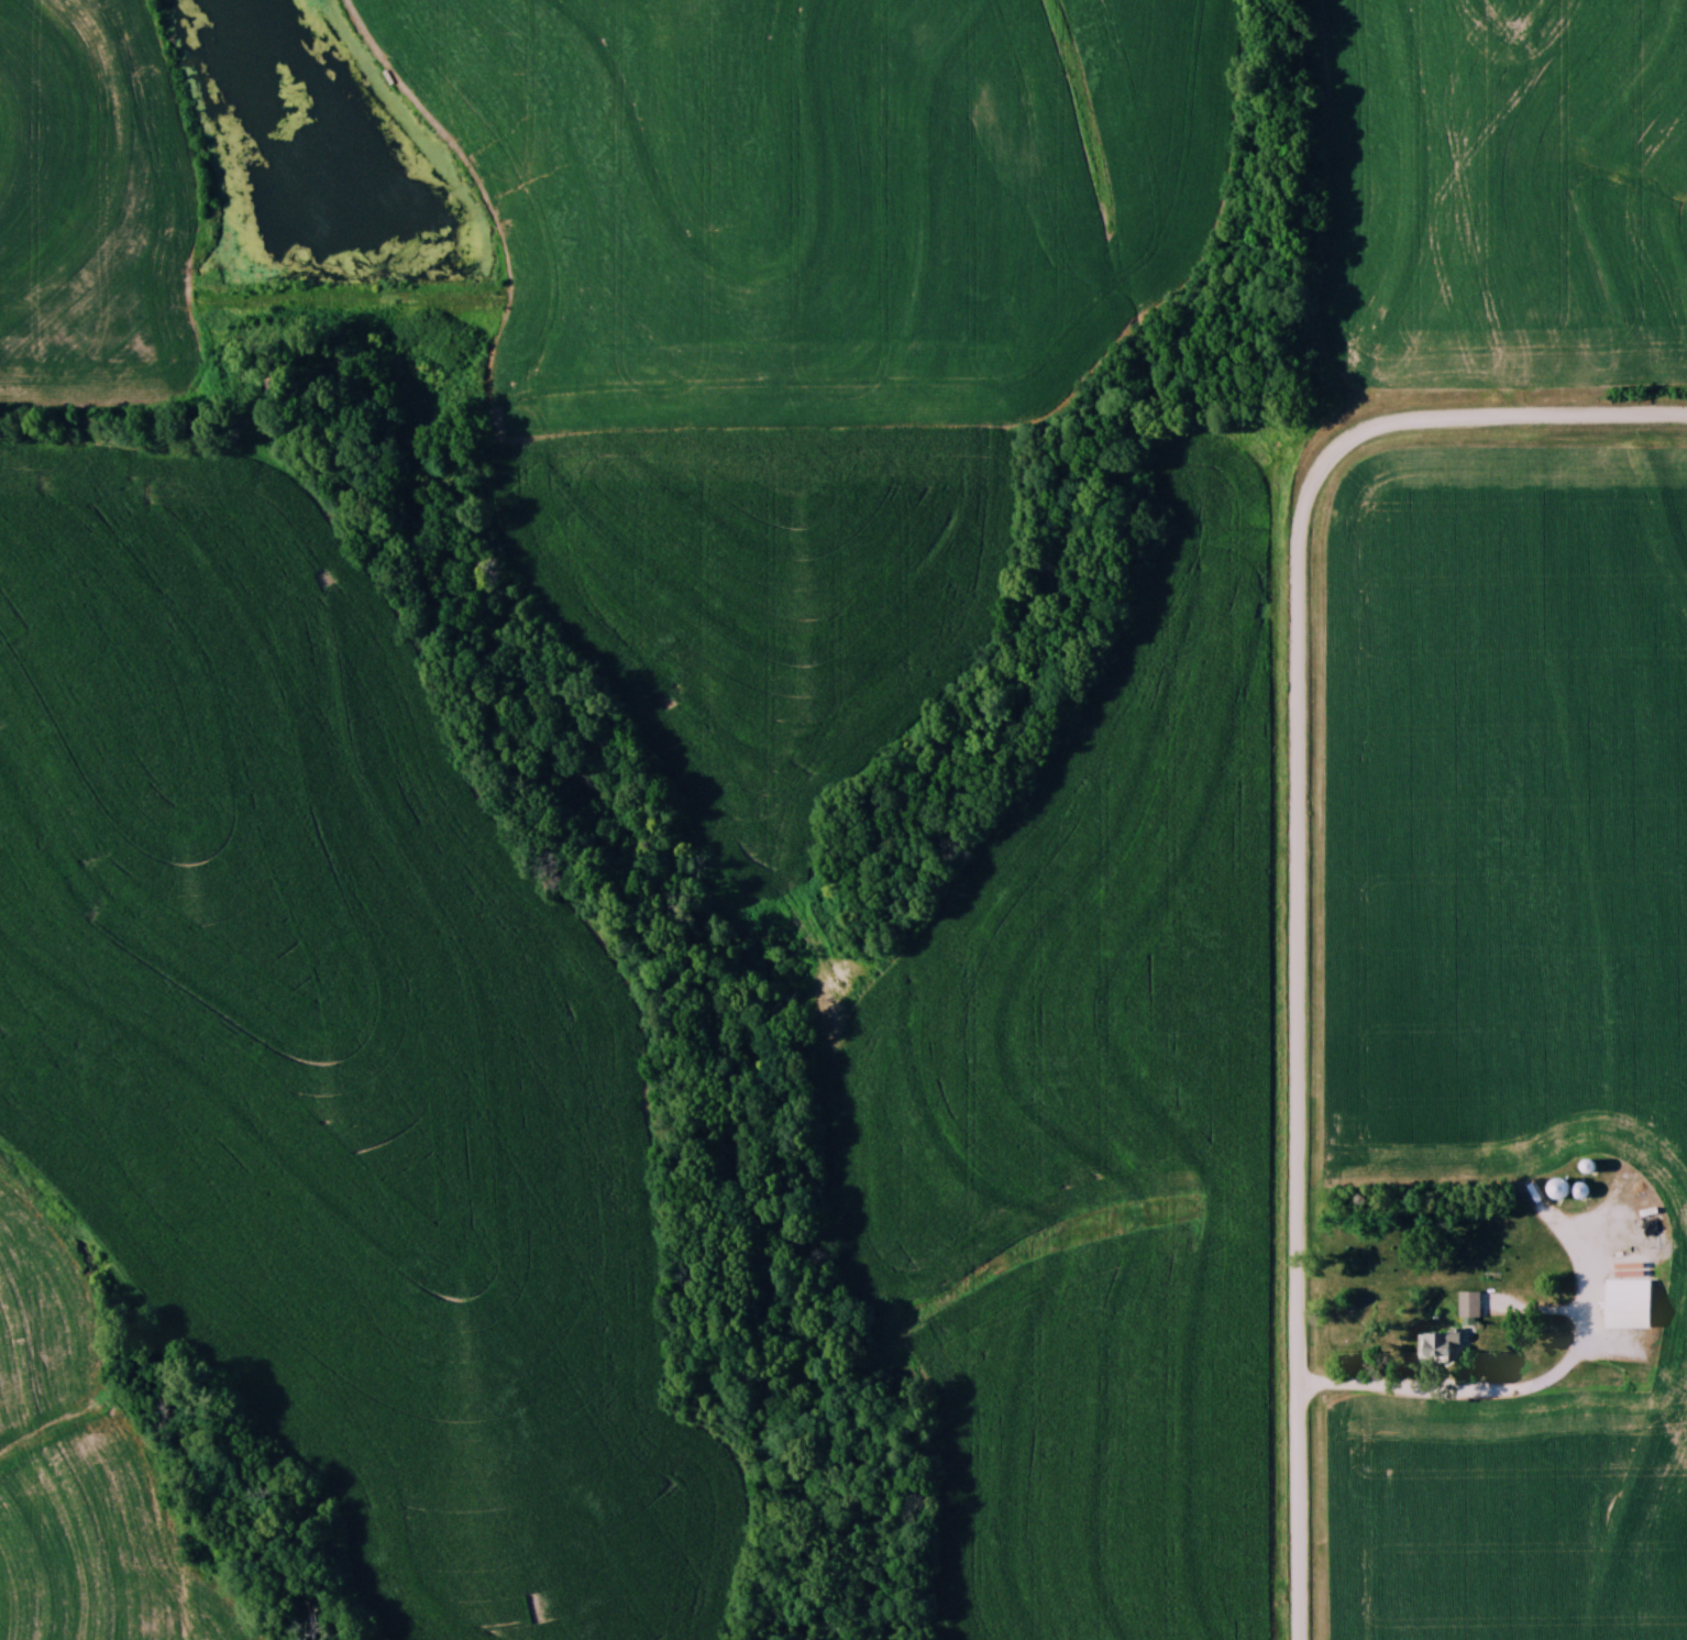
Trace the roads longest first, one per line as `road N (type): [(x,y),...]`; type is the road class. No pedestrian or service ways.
road 1 (residential): [(1303,1388),(1300,548),(1319,482),(1336,455),(1392,427),(1686,421)]
road 2 (residential): [(1302,1639),(1303,1388)]

